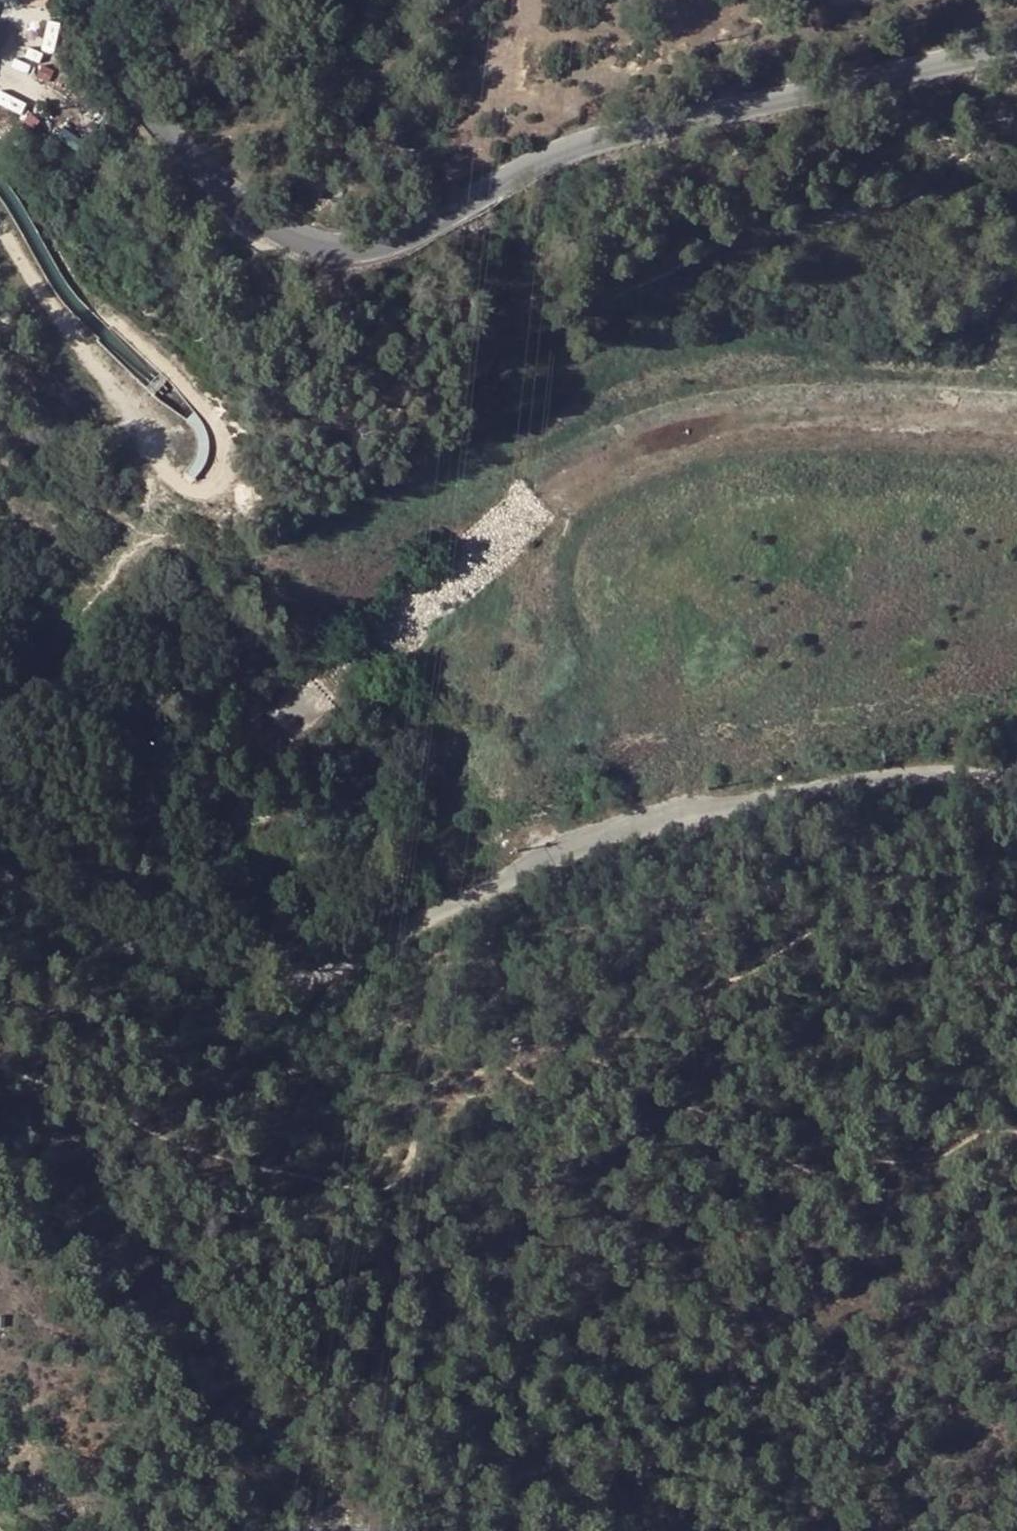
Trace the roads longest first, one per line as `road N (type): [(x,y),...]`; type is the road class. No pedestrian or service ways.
road 1 (tertiary): [(1016,49),(603,136),(552,153),(379,245),(332,247),(291,239),(243,212),(150,116),(118,69),(89,0)]
road 2 (unclassified): [(0,885),(121,944),(235,978),(320,971),(593,838),(774,791),(1016,772)]

